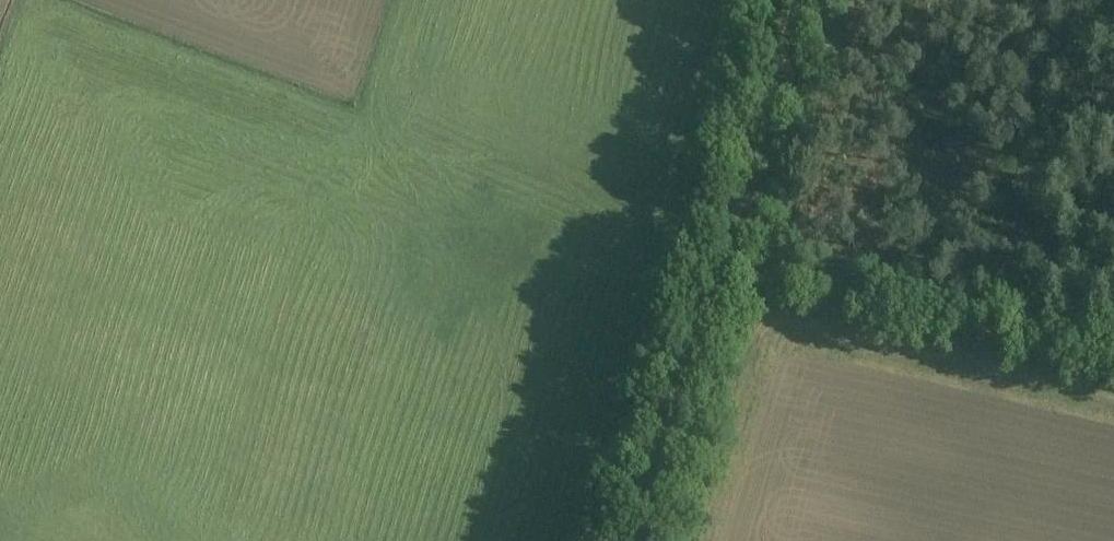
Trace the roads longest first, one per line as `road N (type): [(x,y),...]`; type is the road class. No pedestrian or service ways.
road 1 (track): [(640,540),(798,0)]
road 2 (track): [(719,266),(1113,358)]

